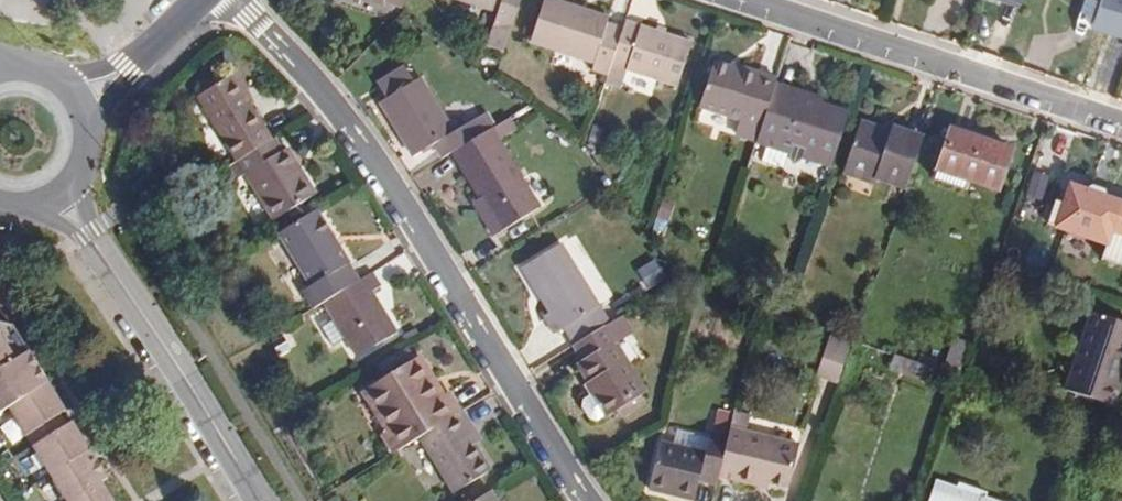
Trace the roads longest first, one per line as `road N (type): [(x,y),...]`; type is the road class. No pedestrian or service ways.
road 1 (residential): [(586,500),(390,181),(315,80),(232,0)]
road 2 (residential): [(1121,126),(748,0)]
road 3 (secondary): [(259,500),(58,191)]
road 4 (residential): [(71,107),(128,72),(204,0)]

